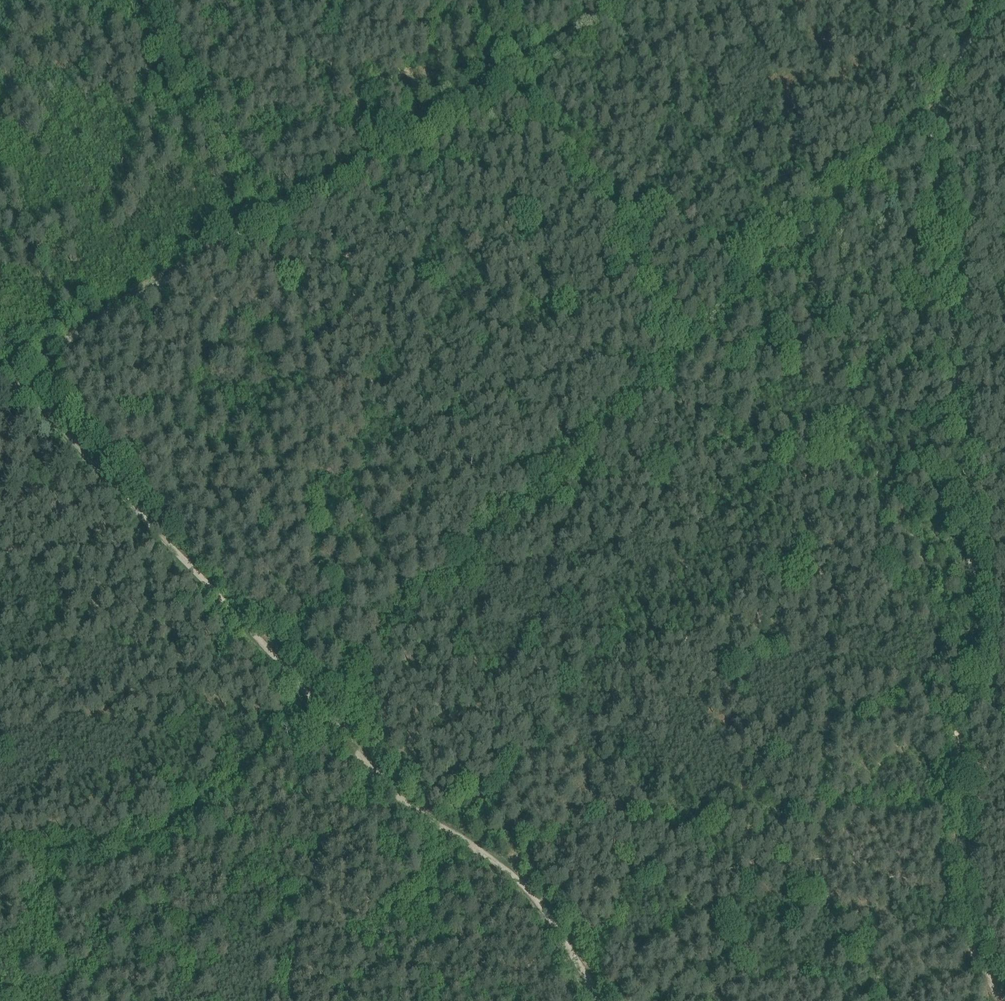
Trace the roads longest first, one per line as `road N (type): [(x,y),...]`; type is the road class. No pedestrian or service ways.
road 1 (track): [(1004,1000),(966,921),(952,745),(981,658),(927,112)]
road 2 (track): [(626,0),(21,371),(4,371)]
road 3 (track): [(313,693),(4,371)]
road 4 (track): [(313,693),(381,777),(544,900),(597,1000)]
road 5 (track): [(272,217),(142,0)]
road 6 (track): [(927,112),(982,0)]

